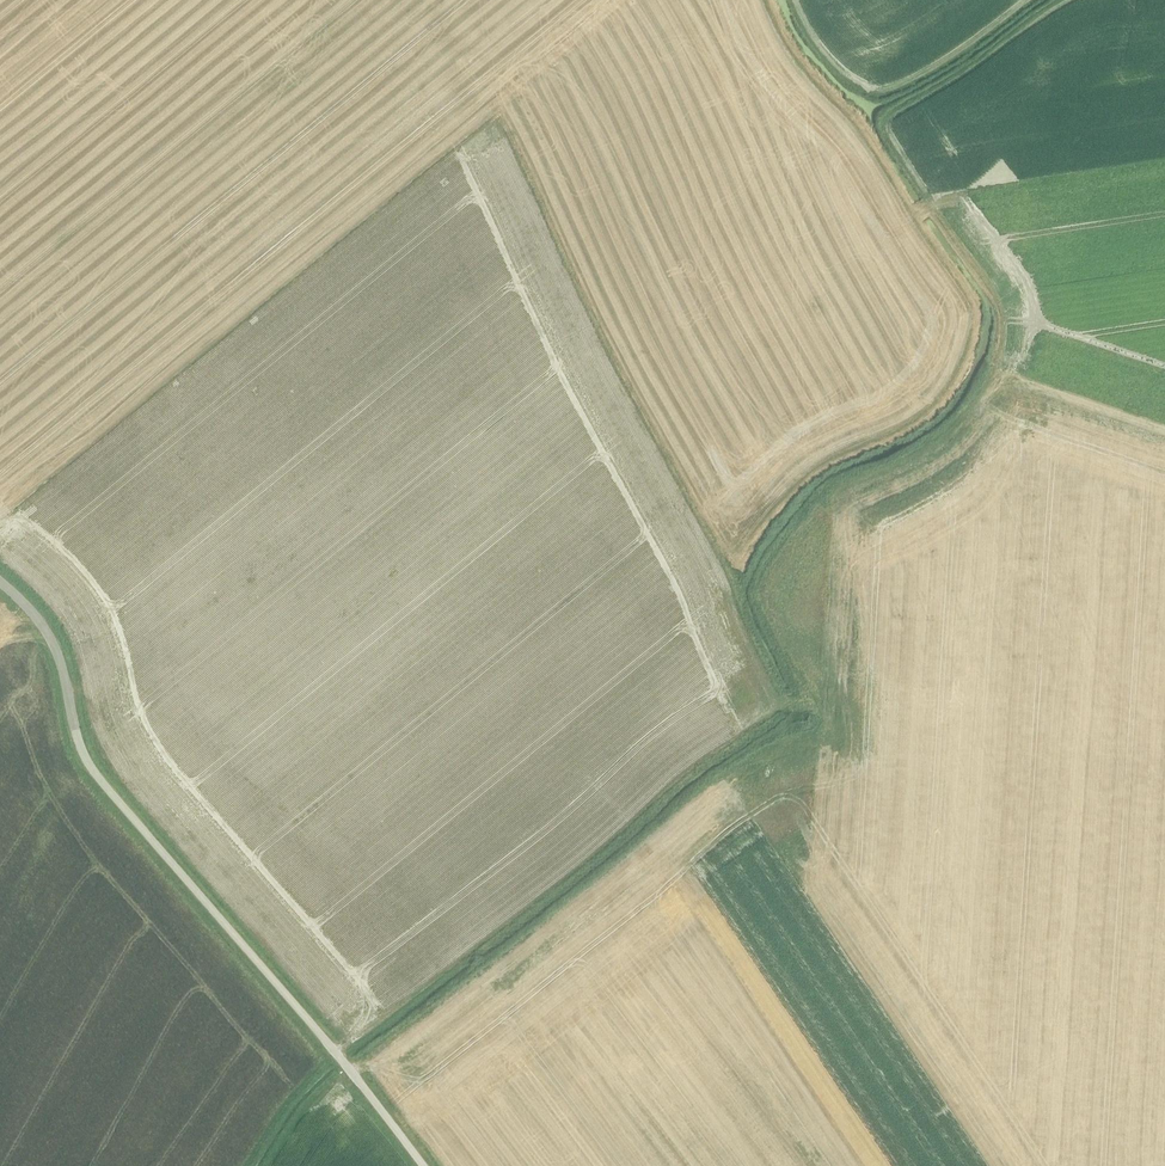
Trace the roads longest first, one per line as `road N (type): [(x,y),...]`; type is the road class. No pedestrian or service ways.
road 1 (unclassified): [(423,1165),(101,782),(81,751),(57,652),(0,582)]

